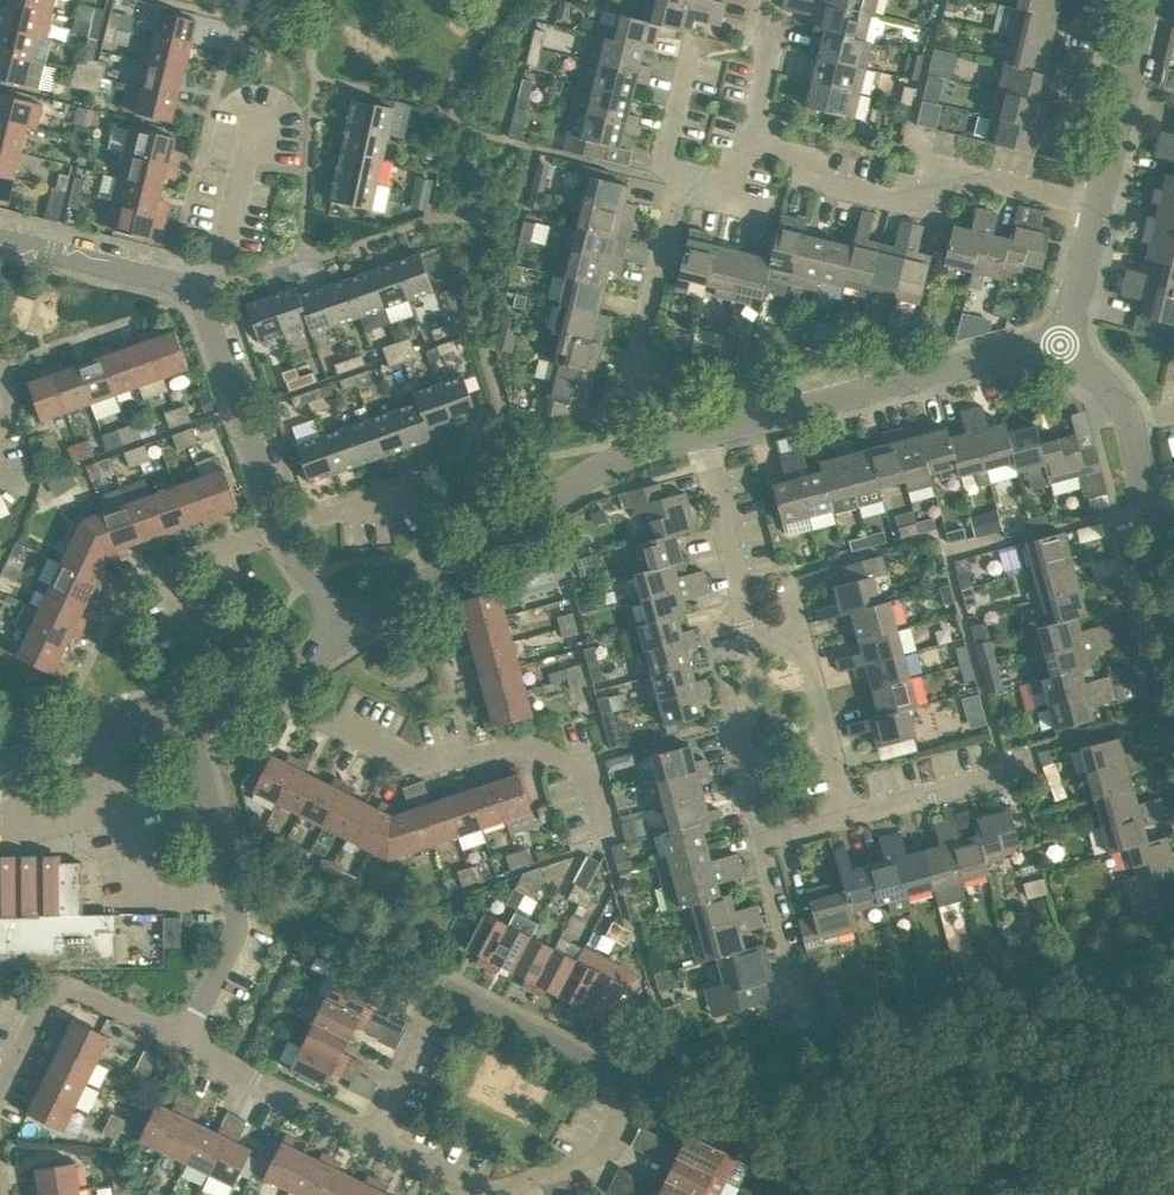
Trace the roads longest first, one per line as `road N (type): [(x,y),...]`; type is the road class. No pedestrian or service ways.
road 1 (residential): [(601,835),(582,760),(565,765),(509,745),(428,762),(399,756),(288,697),(273,677)]
road 2 (residential): [(1095,201),(946,169),(932,196),(914,207),(820,184),(807,156),(749,140)]
road 3 (residential): [(699,432),(1069,335)]
road 4 (residential): [(185,1037),(237,923),(238,897),(180,707)]
road 5 (residential): [(336,640),(628,454)]
road 6 (residential): [(628,454),(622,425),(679,181)]
road 7 (residential): [(282,527),(207,316),(184,283)]
road 8 (residential): [(0,1094),(48,1000),(71,984),(185,1037)]
road 9 (residential): [(1173,665),(1125,425)]
road 10 (residential): [(758,845),(729,734),(758,690),(744,624)]
road 11 (residential): [(196,655),(164,566),(282,527)]
road 12 (residential): [(1095,201),(1141,0)]
road 13 (residential): [(744,624),(723,504),(699,432)]
road 14 (residential): [(185,1037),(362,1124)]
road 15 (residential): [(184,283),(223,244),(257,110)]
road 16 (residential): [(184,283),(0,237)]
road 17 (residential): [(0,760),(180,707)]
road 18 (residential): [(847,821),(801,651)]
road 19 (residential): [(491,1194),(596,1154),(618,1102)]
road 20 (residential): [(847,821),(1006,780)]
road 21 (residential): [(749,140),(769,62),(755,29),(763,0)]
road 22 (residential): [(282,527),(418,475)]
road 23 (residential): [(362,1124),(421,1171),(482,1194)]
road 24 (residential): [(794,977),(758,845)]
road 25 (residential): [(1069,335),(1095,201)]
road 26 (residential): [(679,181),(664,164),(691,55)]
road 27 (residential): [(362,1124),(423,1006)]
road 28 (residential): [(336,640),(282,527)]

